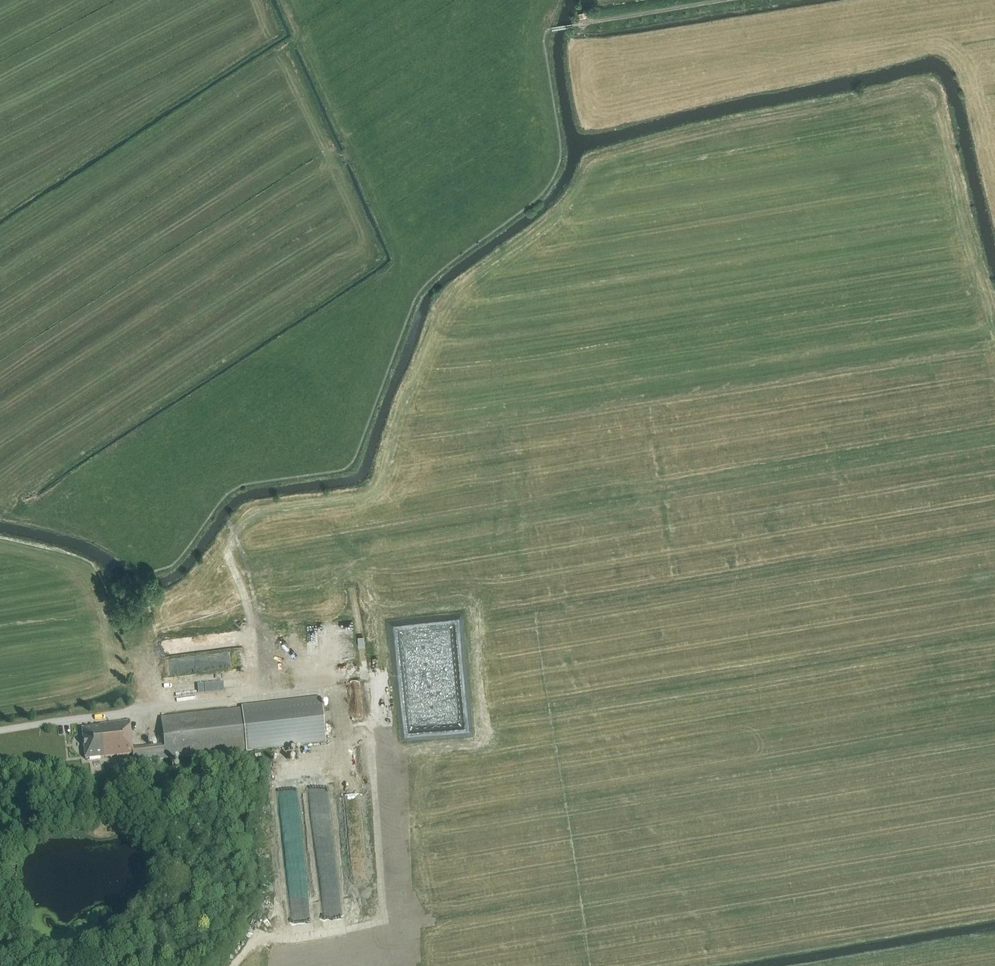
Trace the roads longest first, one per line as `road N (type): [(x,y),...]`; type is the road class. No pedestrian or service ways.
road 1 (track): [(232,965),(255,932),(289,939),(385,921),(369,726)]
road 2 (track): [(136,713),(339,692),(344,747)]

